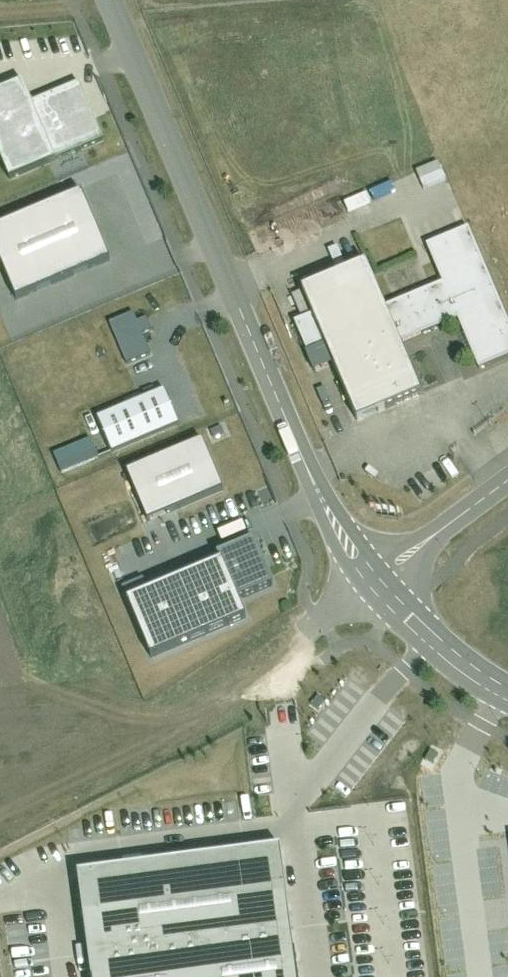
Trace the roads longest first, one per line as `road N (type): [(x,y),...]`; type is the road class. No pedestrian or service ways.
road 1 (residential): [(376,587),(342,533),(110,0)]
road 2 (residential): [(507,694),(459,663),(376,587)]
road 3 (unclassified): [(376,587),(507,484)]

